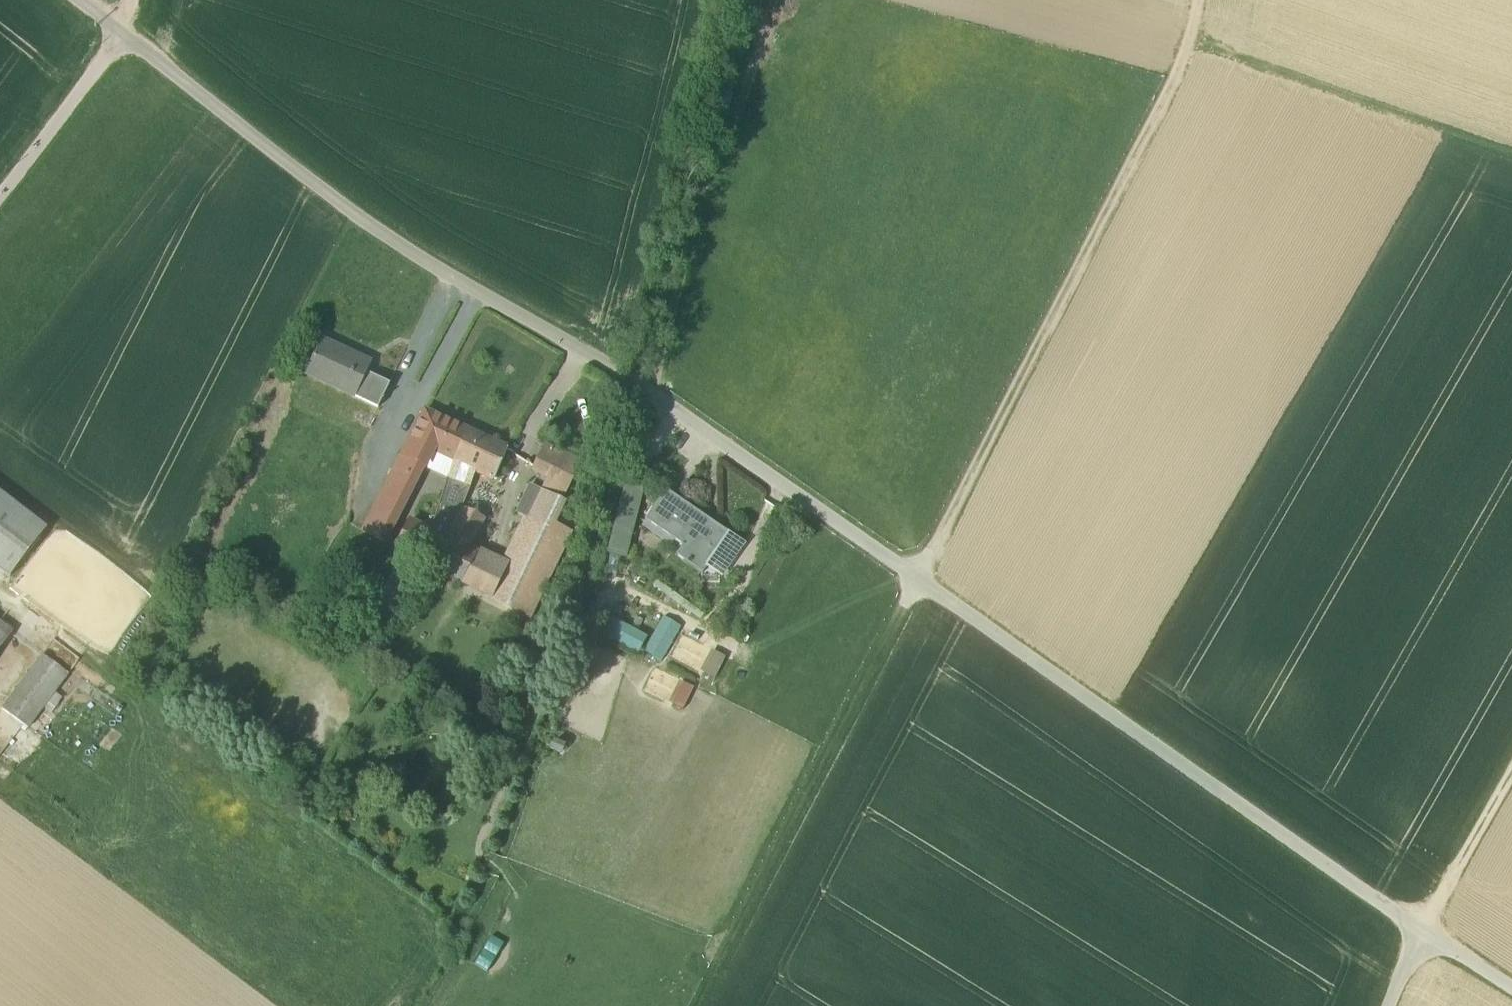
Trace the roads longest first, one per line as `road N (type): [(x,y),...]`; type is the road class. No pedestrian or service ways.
road 1 (track): [(825,520),(1419,933)]
road 2 (track): [(917,580),(1169,90),(1199,0)]
road 3 (track): [(917,580),(714,1005)]
road 4 (track): [(1191,44),(1511,156)]
road 5 (track): [(1419,933),(1511,772)]

